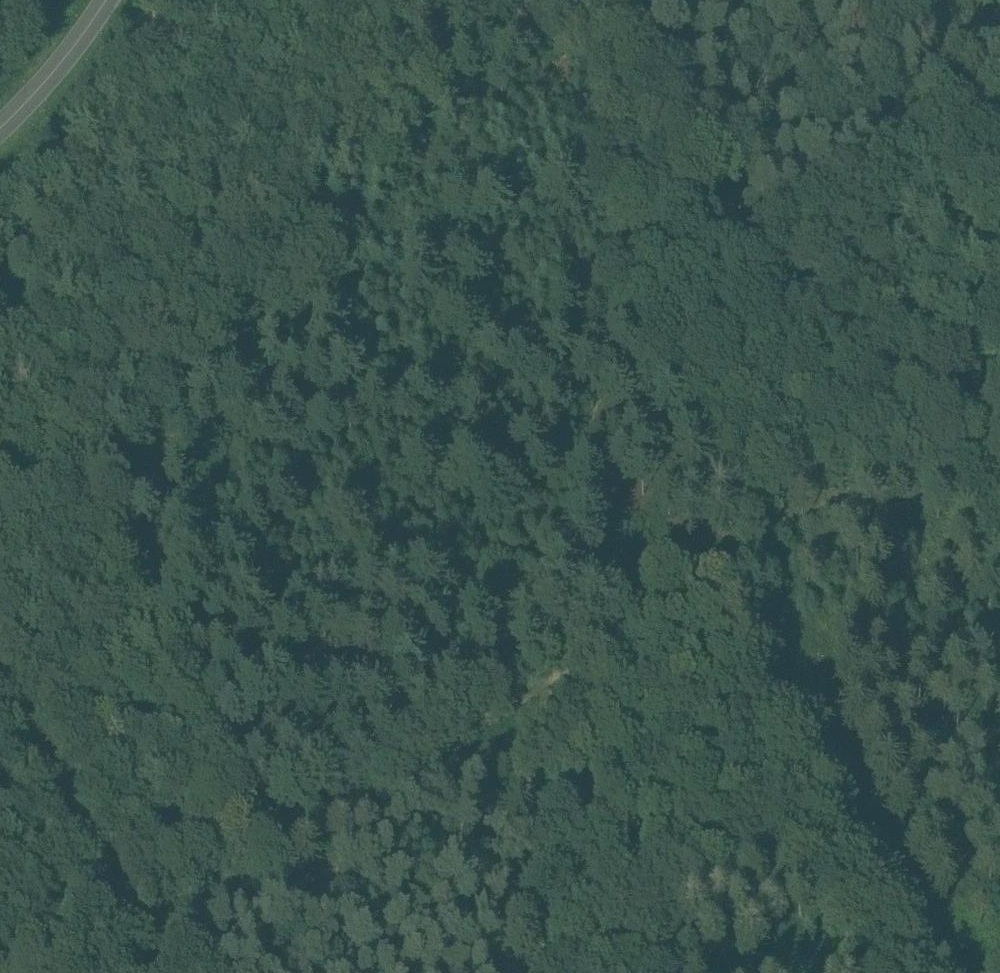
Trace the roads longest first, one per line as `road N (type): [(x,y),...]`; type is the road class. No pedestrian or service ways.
road 1 (track): [(999,373),(170,939),(161,972)]
road 2 (track): [(0,643),(187,972)]
road 3 (track): [(570,662),(540,724),(534,774),(534,972)]
road 4 (secondary): [(0,122),(102,0)]

